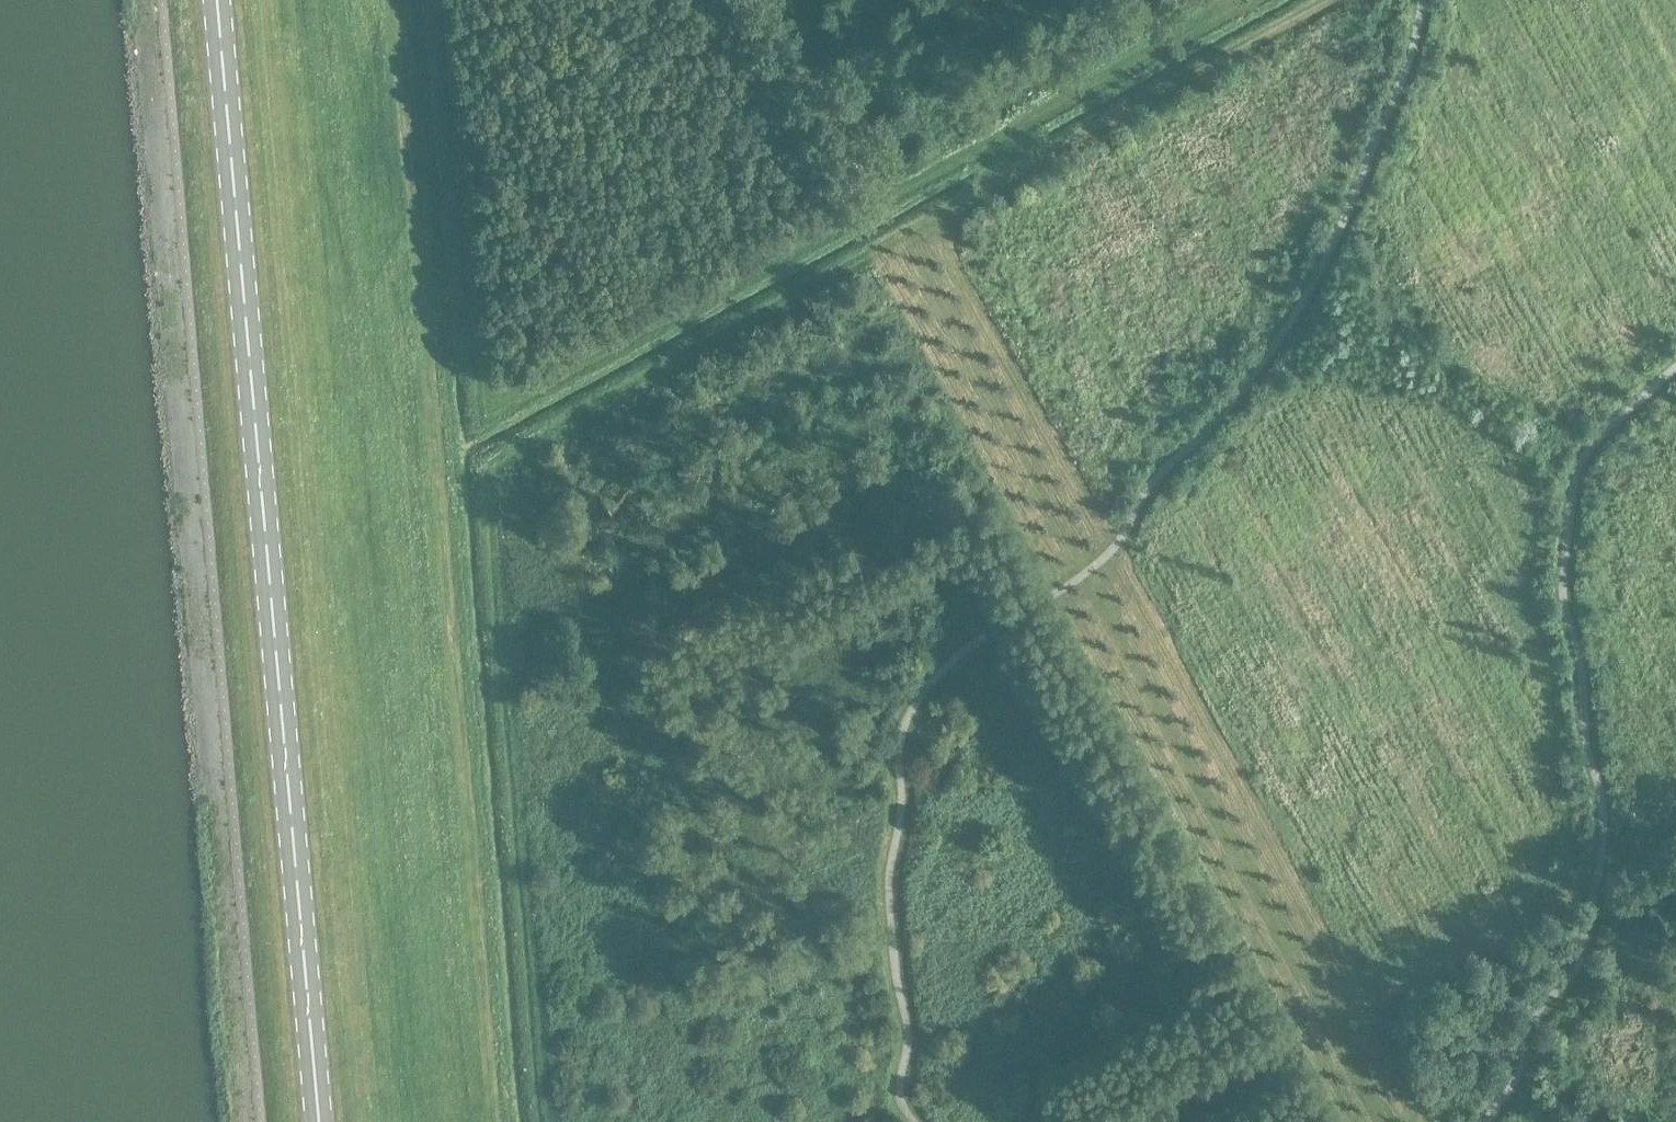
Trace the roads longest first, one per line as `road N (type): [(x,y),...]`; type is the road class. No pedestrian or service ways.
road 1 (secondary): [(316,1121),(211,0)]

